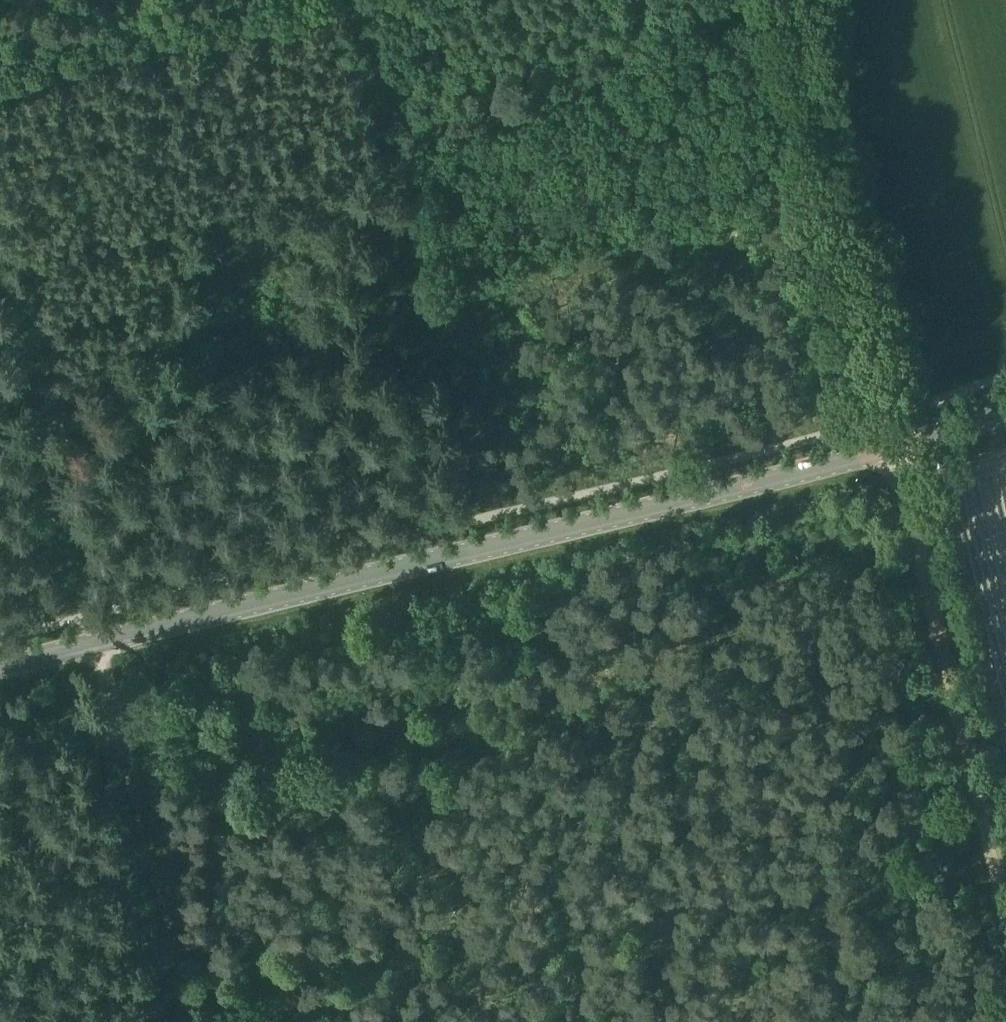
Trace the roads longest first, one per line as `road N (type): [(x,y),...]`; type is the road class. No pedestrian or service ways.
road 1 (tertiary): [(0,667),(891,449),(1005,412)]
road 2 (track): [(0,283),(185,1021)]
road 3 (track): [(891,449),(1005,931)]
road 4 (track): [(891,449),(784,0)]
road 5 (track): [(233,0),(0,68)]

